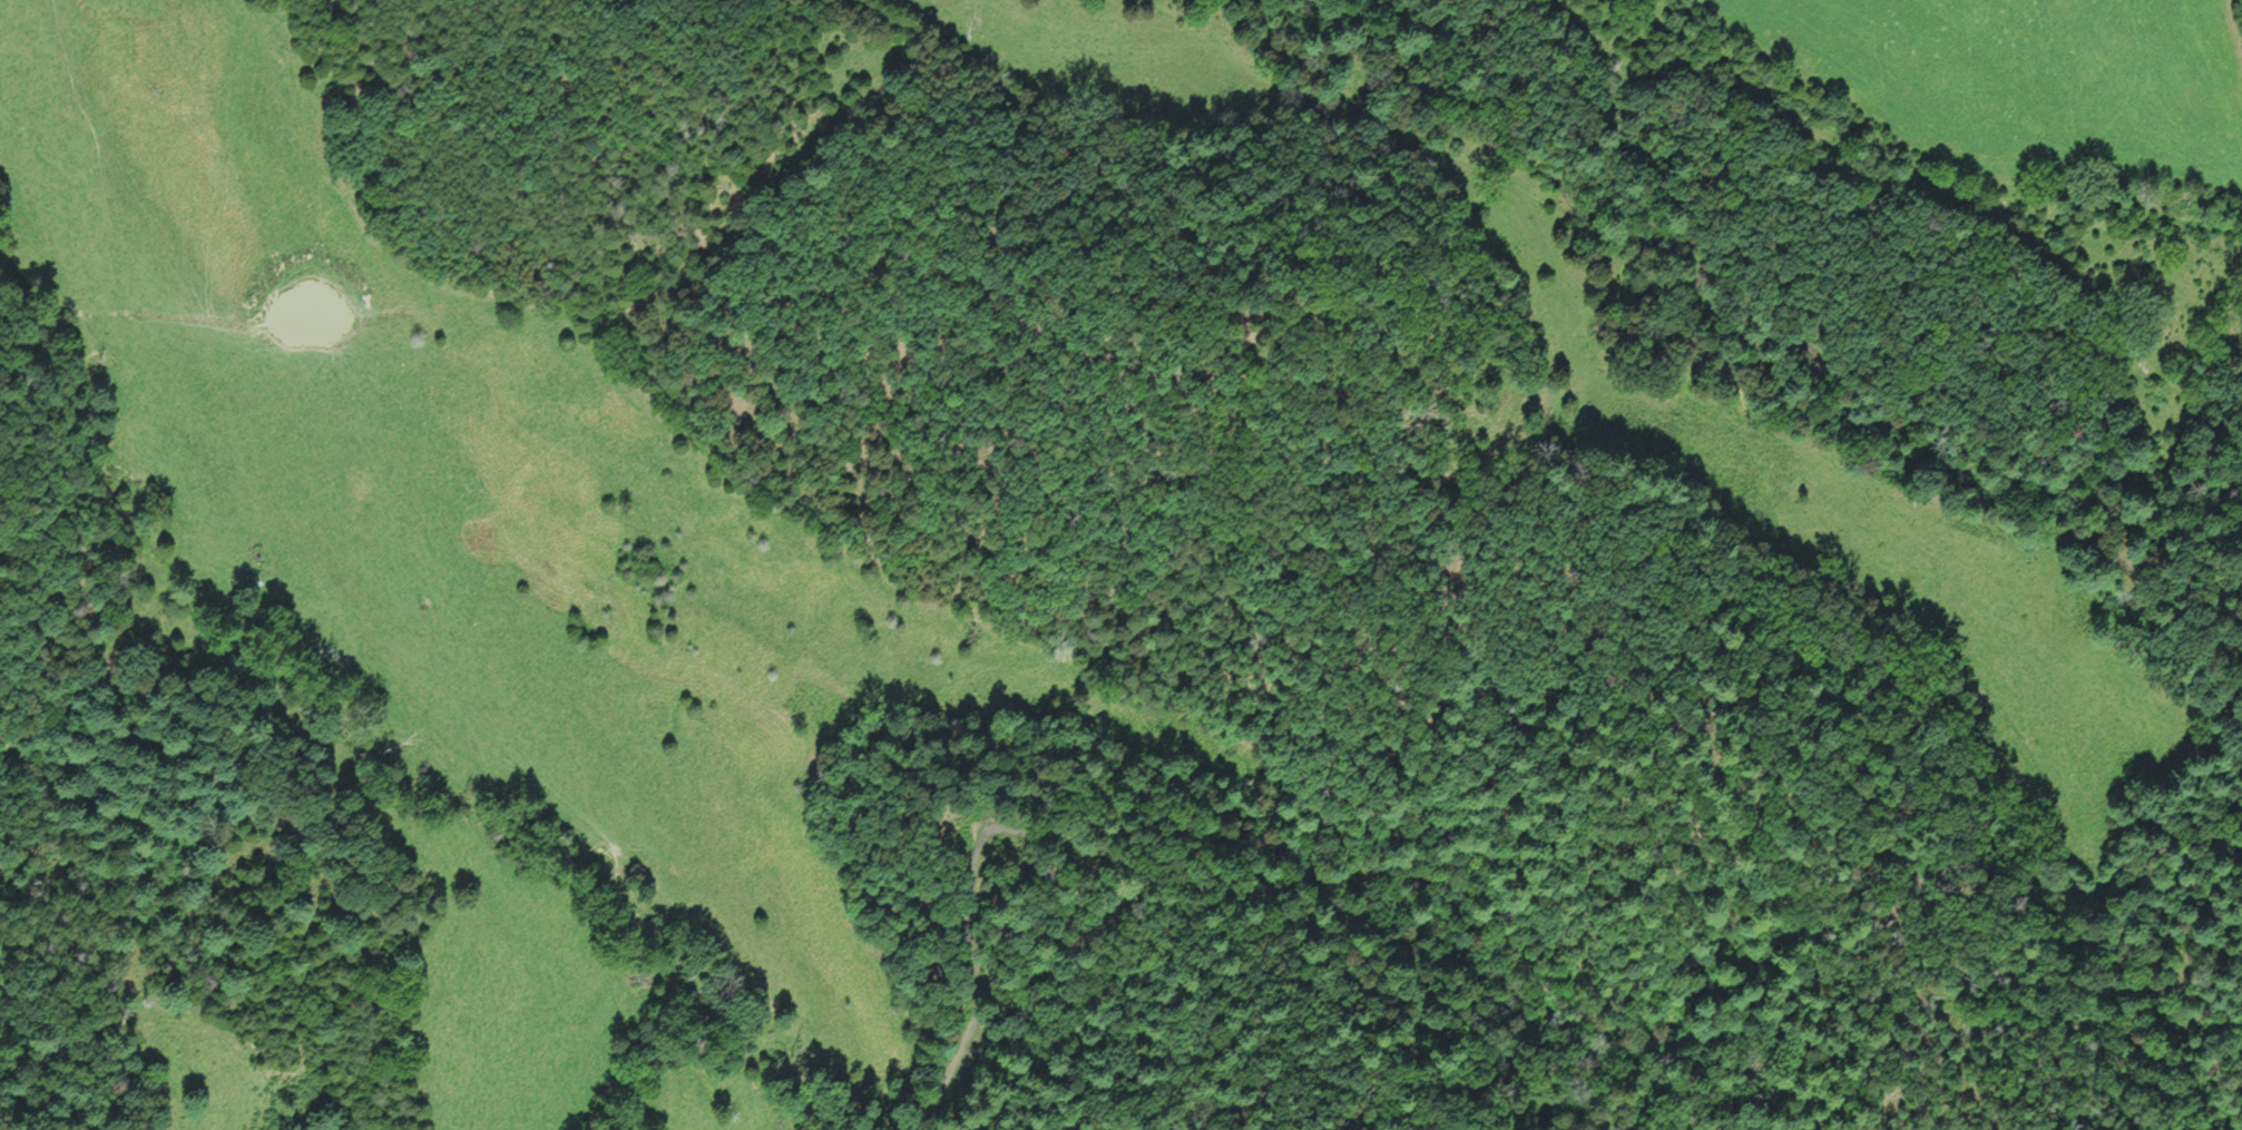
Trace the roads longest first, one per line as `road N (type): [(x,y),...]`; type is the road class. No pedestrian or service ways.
road 1 (track): [(1315,855),(1276,871),(1184,872),(1084,855),(998,824),(978,839),(965,888),(968,1020),(930,1129)]

